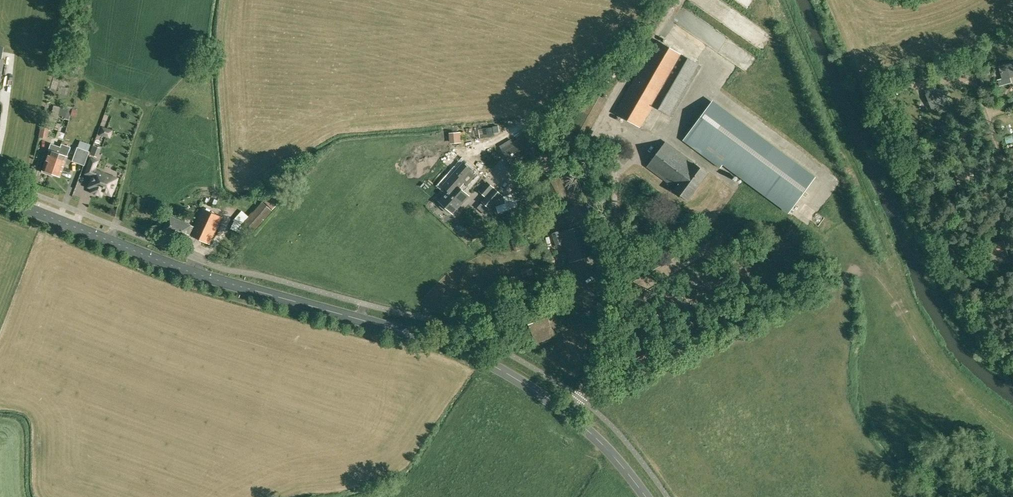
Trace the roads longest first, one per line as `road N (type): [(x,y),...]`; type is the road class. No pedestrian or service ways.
road 1 (secondary): [(570,416),(521,380),(436,340),(173,263),(0,198)]
road 2 (residential): [(582,400),(596,353),(605,256),(552,145),(548,114),(676,0)]

